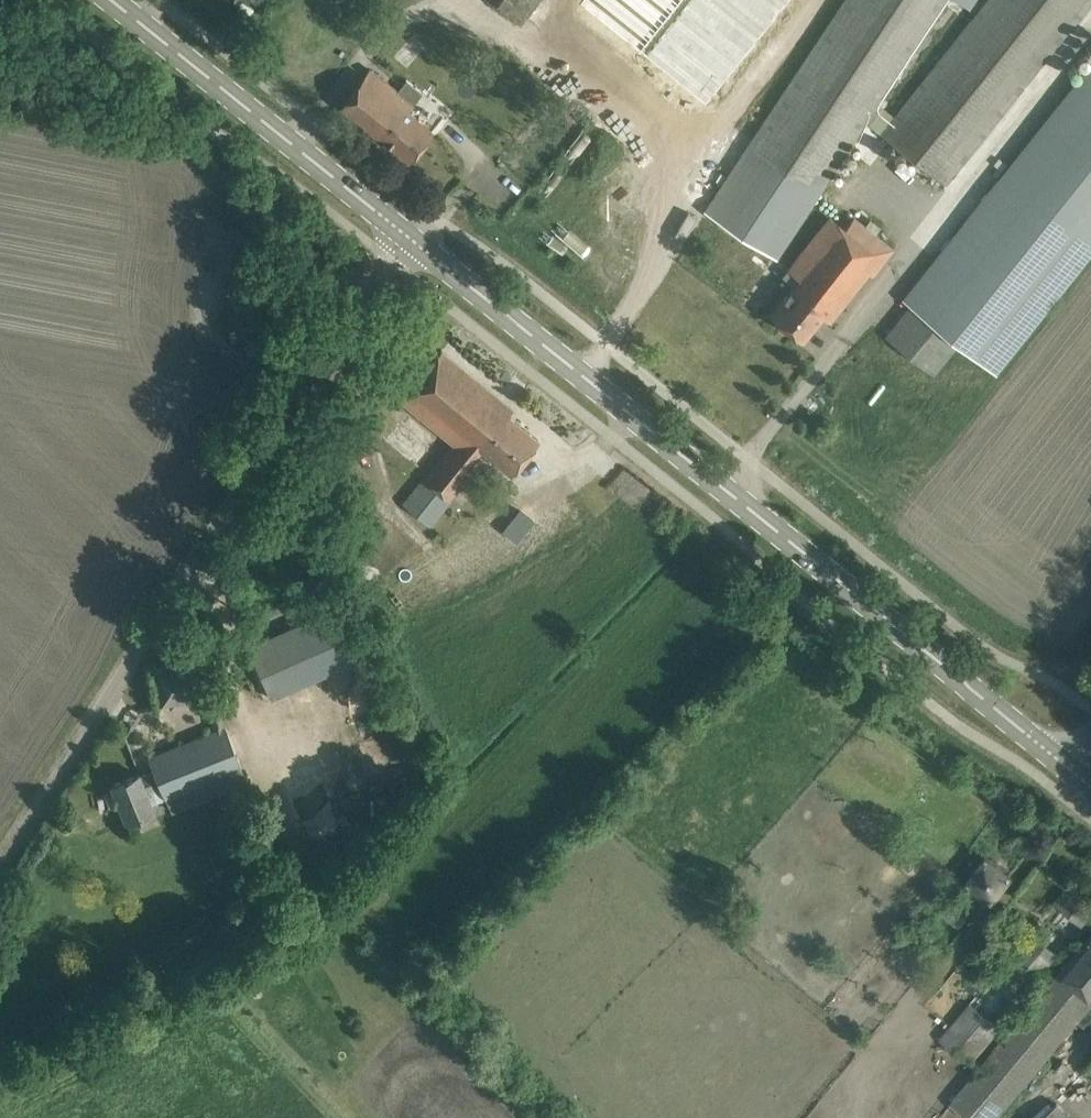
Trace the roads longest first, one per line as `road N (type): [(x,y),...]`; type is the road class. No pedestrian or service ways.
road 1 (tertiary): [(1073,769),(408,228)]
road 2 (unclassified): [(0,912),(381,257),(408,228)]
road 3 (tertiary): [(408,228),(109,0)]

